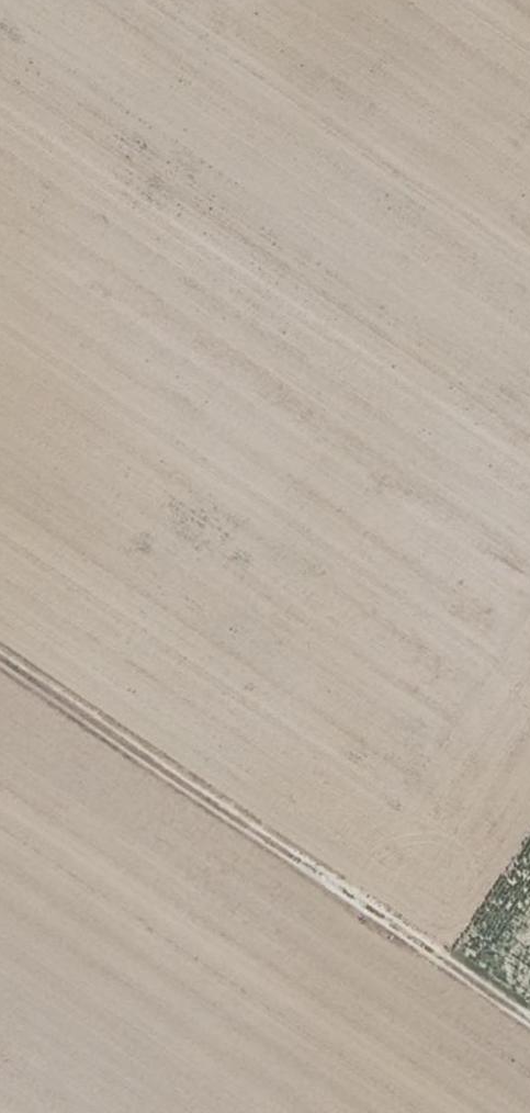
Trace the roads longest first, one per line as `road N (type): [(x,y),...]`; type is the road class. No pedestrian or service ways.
road 1 (track): [(0,659),(529,1017)]

